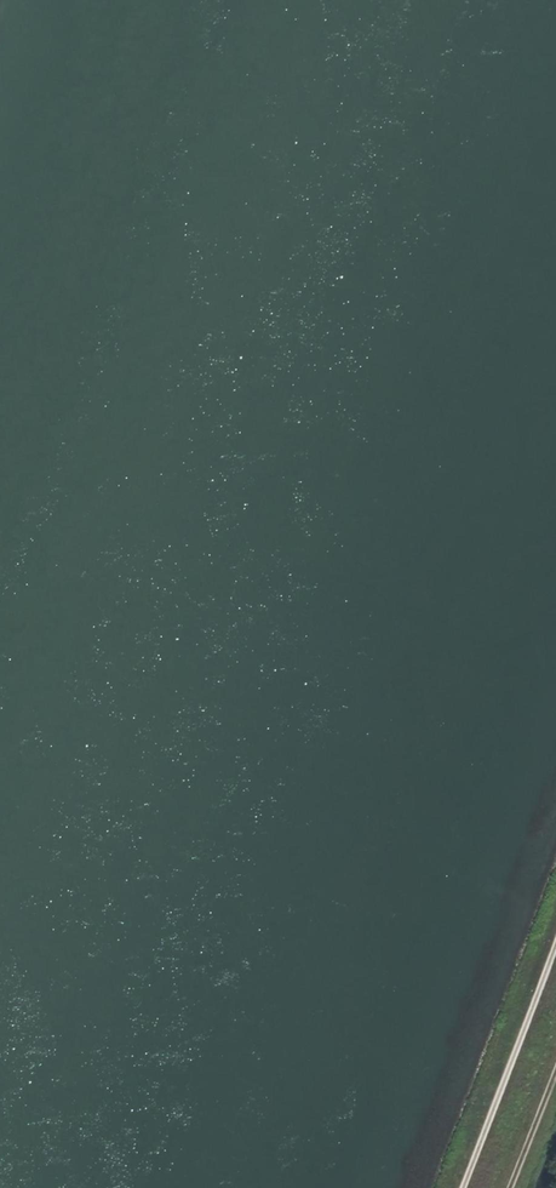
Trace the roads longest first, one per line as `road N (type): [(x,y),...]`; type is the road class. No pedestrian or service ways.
road 1 (track): [(555,940),(462,1187)]

